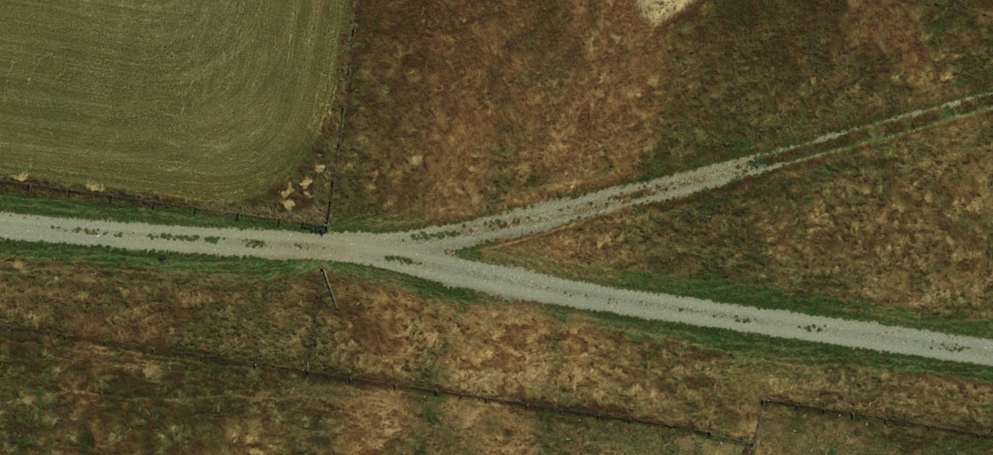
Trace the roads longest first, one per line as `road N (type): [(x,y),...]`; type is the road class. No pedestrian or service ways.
road 1 (track): [(992,96),(632,197),(411,248),(257,247),(0,223)]
road 2 (track): [(360,248),(459,277),(992,353)]

